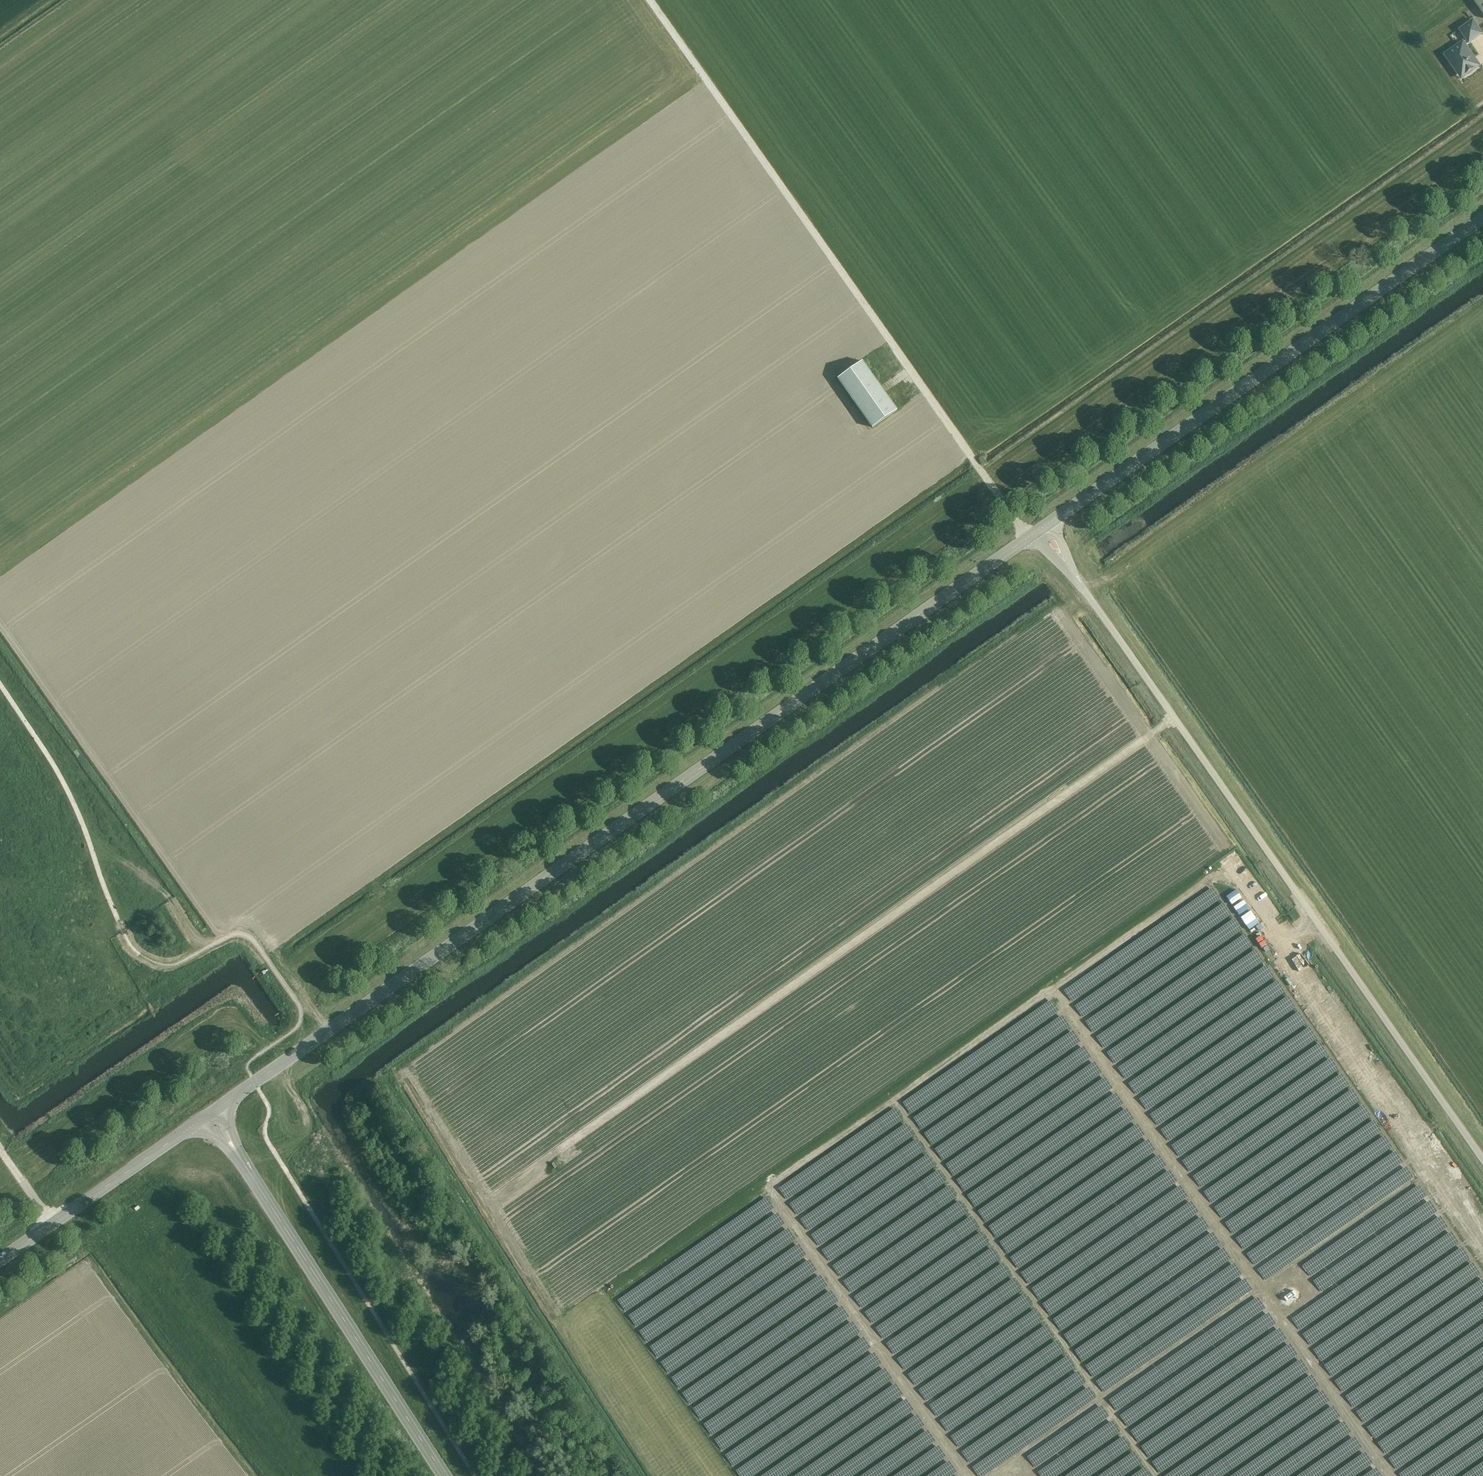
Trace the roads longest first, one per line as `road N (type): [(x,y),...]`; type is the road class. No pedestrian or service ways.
road 1 (unclassified): [(212,1114),(1040,530)]
road 2 (unclassified): [(1482,1163),(1040,530)]
road 3 (unclassified): [(1040,530),(1482,218)]
road 4 (tertiary): [(444,1475),(212,1114)]
road 5 (tertiary): [(0,1261),(212,1114)]

